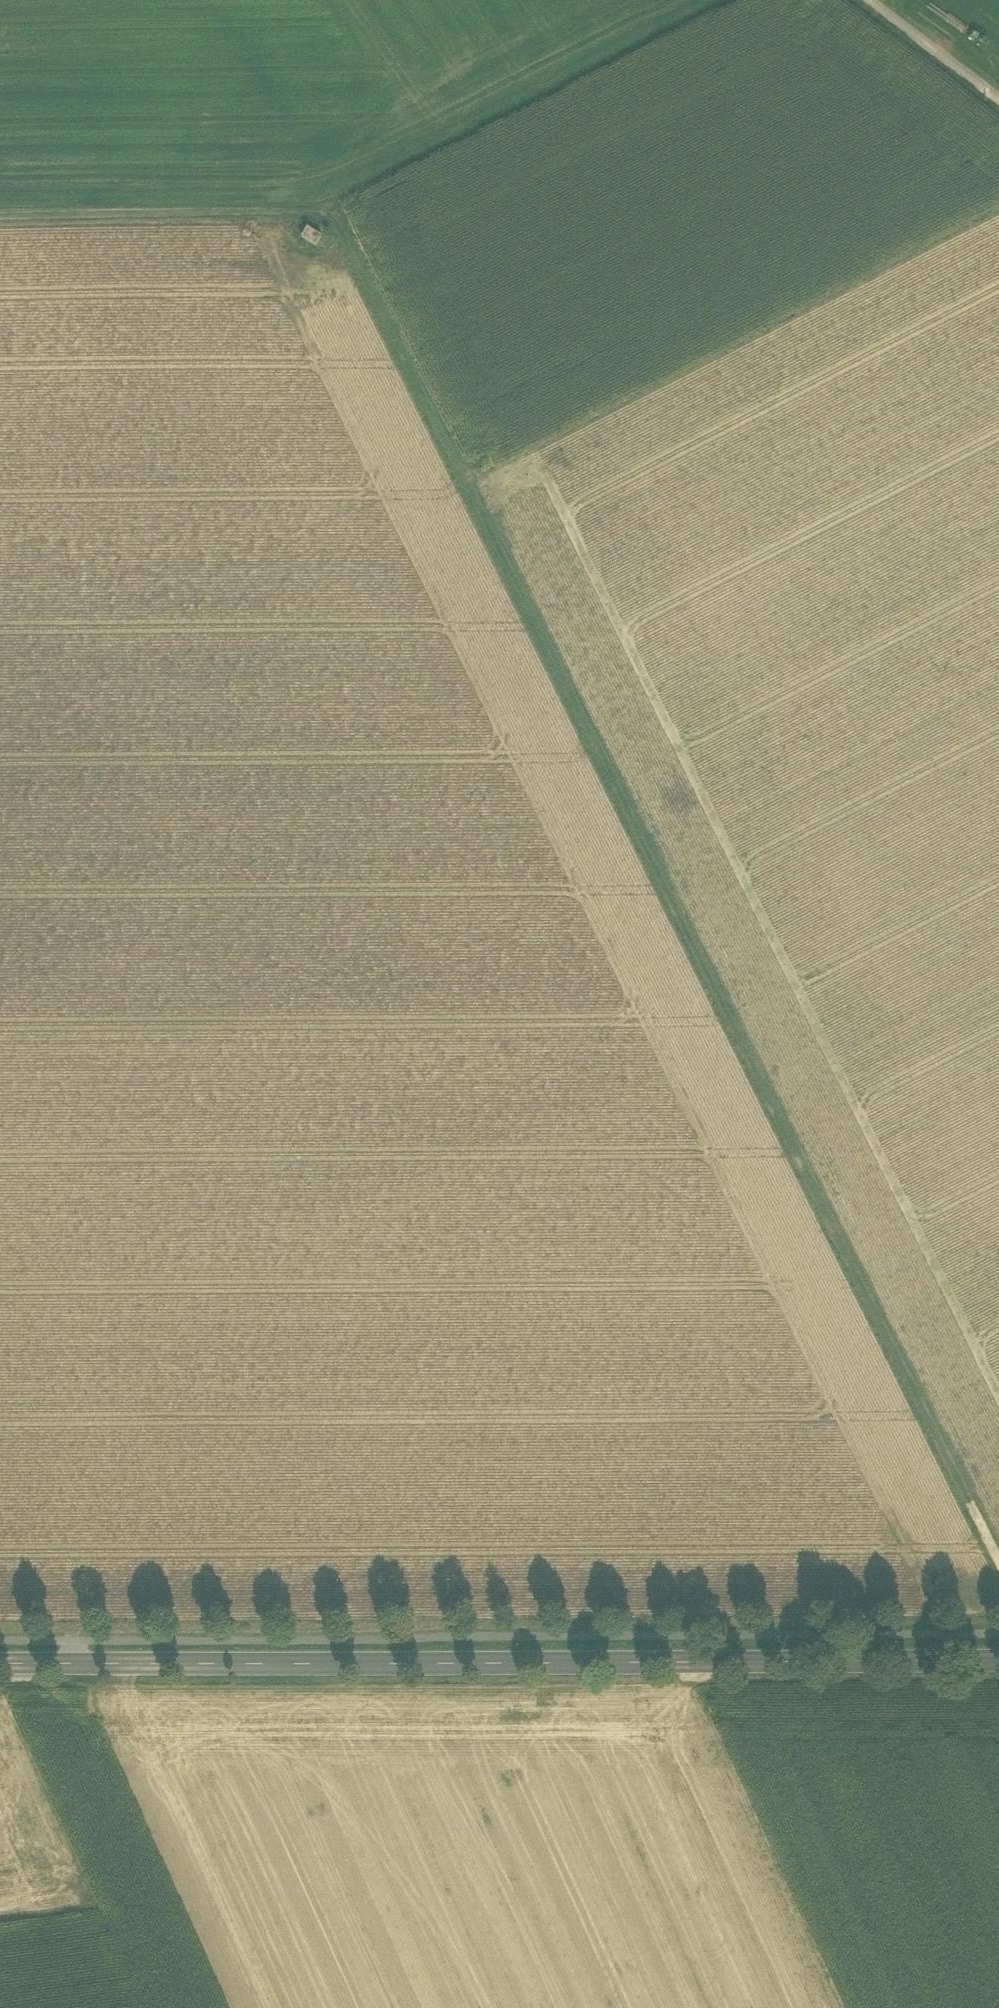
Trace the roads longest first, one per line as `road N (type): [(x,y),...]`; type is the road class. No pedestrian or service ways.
road 1 (track): [(998,1566),(332,211),(0,216)]
road 2 (tertiary): [(0,1664),(998,1660)]
road 3 (unclassified): [(874,0),(998,96)]

